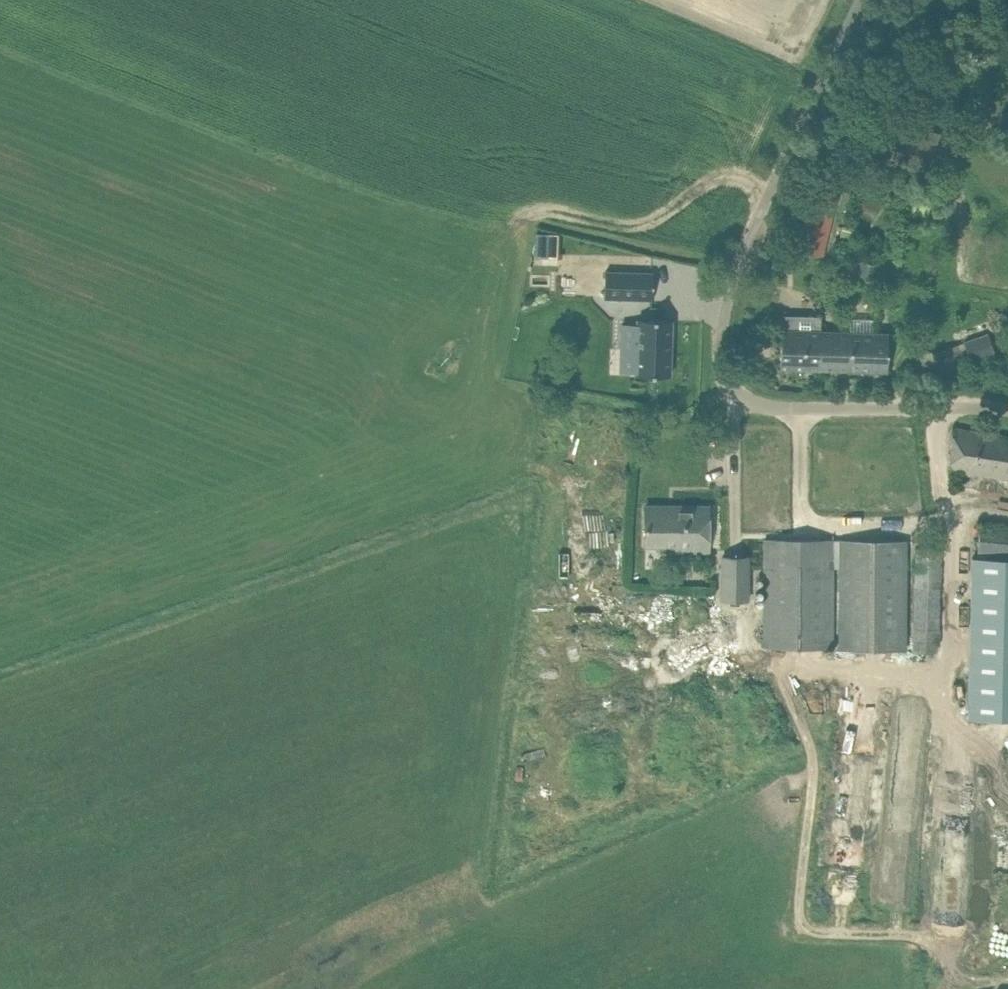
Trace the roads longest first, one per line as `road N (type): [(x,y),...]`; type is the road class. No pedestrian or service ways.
road 1 (unclassified): [(1007,416),(770,412),(738,402),(719,368),(727,303),(865,0)]

